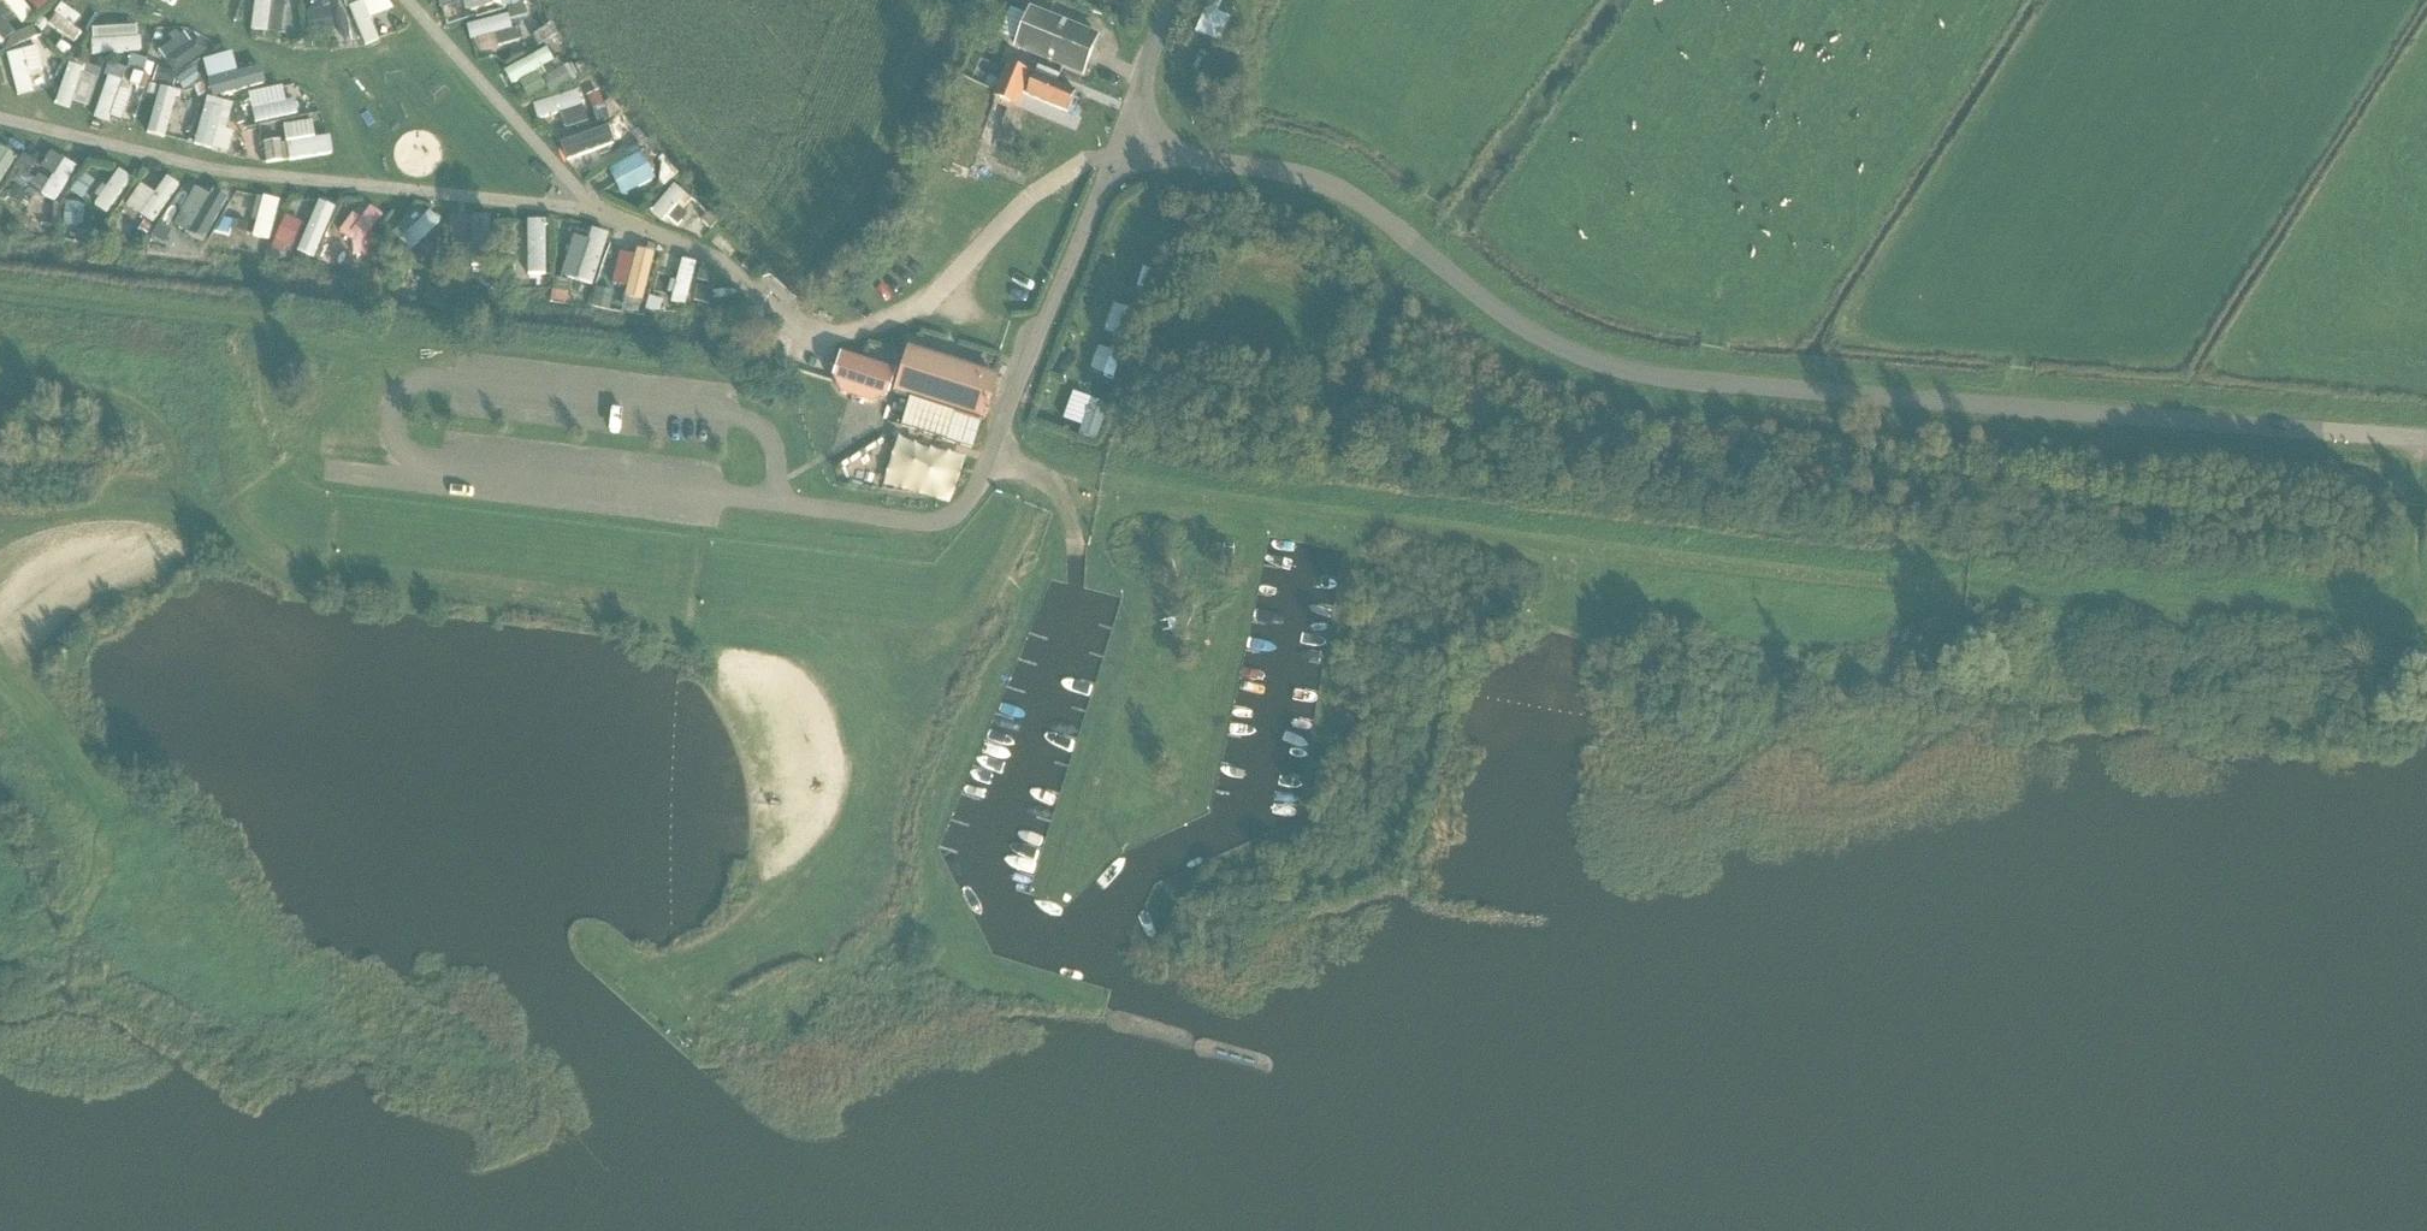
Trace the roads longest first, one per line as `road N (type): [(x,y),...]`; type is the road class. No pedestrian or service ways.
road 1 (unclassified): [(1124,129),(1213,161),(1320,183),(1525,330),(1589,361),(1665,381),(2426,440)]
road 2 (unclassified): [(779,502),(935,520),(965,501),(1113,159)]
road 3 (unclassified): [(814,340),(929,300),(1044,184),(1086,162),(1113,159)]
road 4 (unclassified): [(1124,129),(1175,0)]

